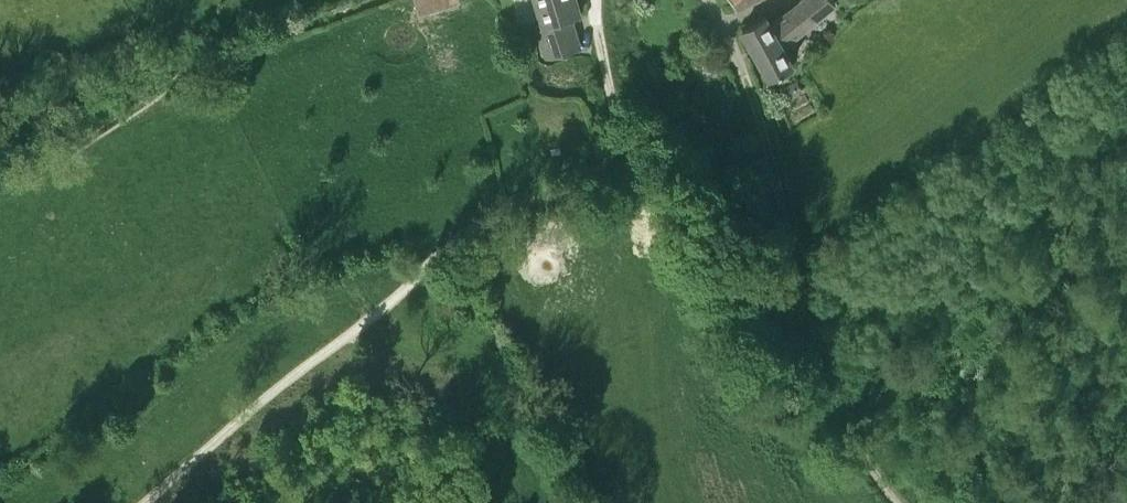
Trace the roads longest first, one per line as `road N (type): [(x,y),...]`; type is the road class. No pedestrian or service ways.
road 1 (track): [(597,23),(621,134),(607,169),(450,246),(147,502)]
road 2 (track): [(898,502),(847,430),(812,354),(744,72)]
road 3 (track): [(0,135),(107,82),(369,0)]

